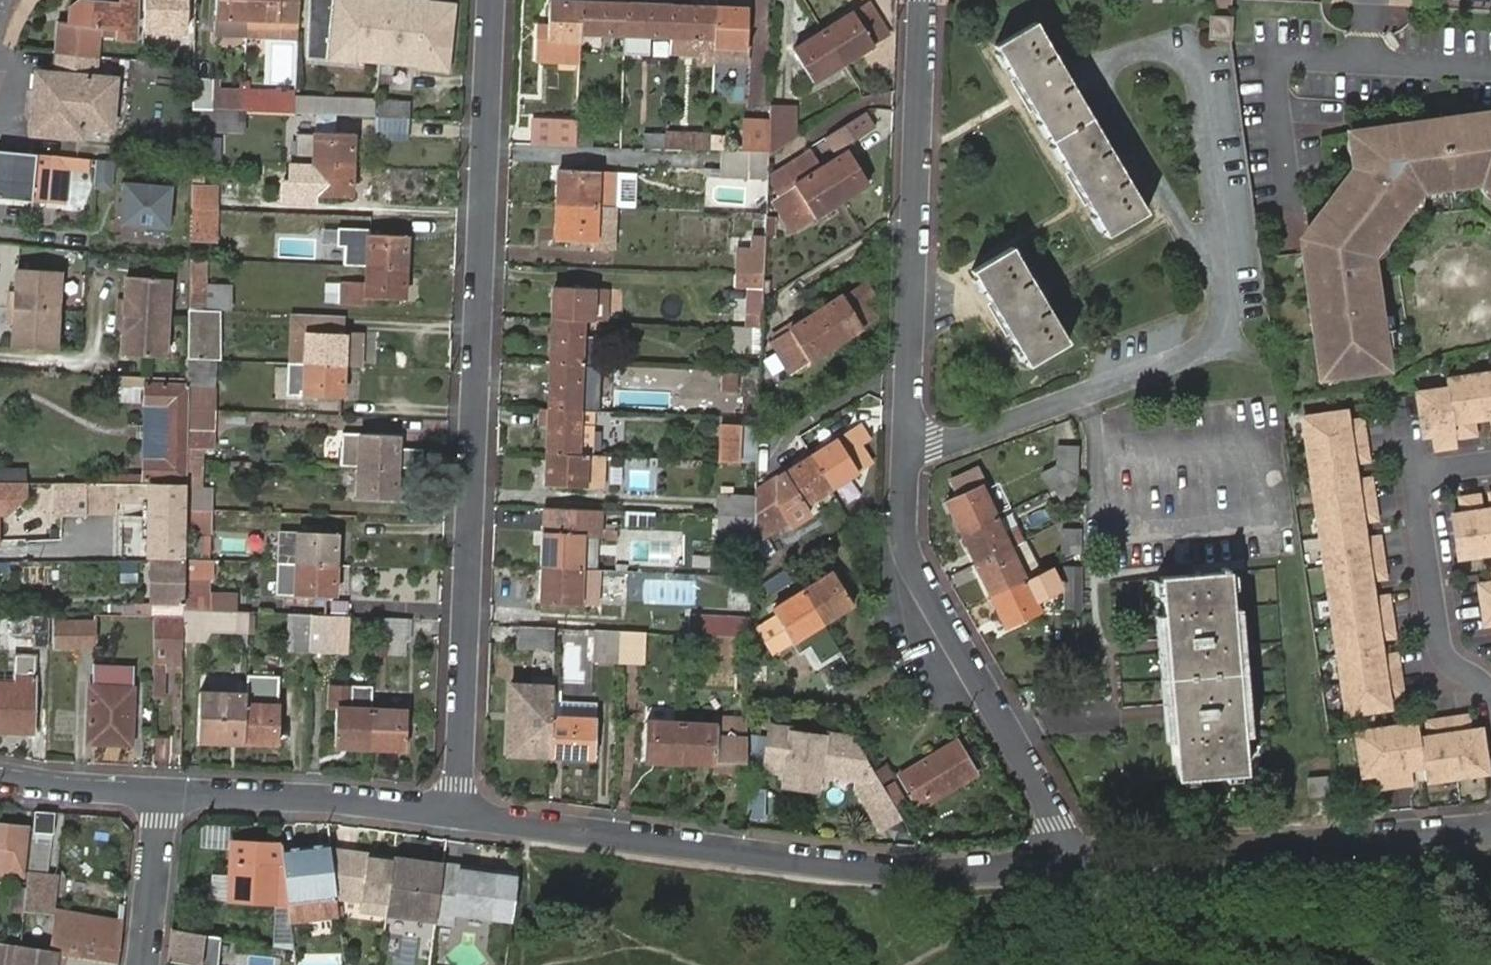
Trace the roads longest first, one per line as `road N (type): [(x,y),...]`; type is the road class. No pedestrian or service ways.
road 1 (residential): [(922,0),(907,552),(1061,823),(1070,866)]
road 2 (residential): [(492,0),(455,816)]
road 3 (residential): [(455,816),(890,874),(1070,866)]
road 4 (residential): [(1070,866),(1490,829)]
road 5 (residential): [(1490,697),(1439,648),(1418,502),(1434,472),(1490,462)]
road 6 (residential): [(163,794),(455,816)]
road 7 (residential): [(163,794),(144,964)]
road 8 (residential): [(0,777),(163,794)]

